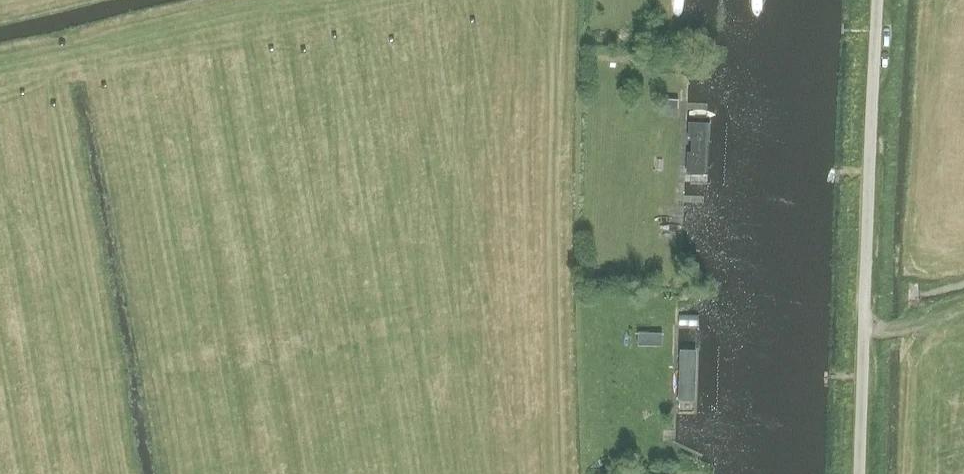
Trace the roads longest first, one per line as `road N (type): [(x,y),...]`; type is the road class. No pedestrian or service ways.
road 1 (unclassified): [(860,473),(878,0)]

